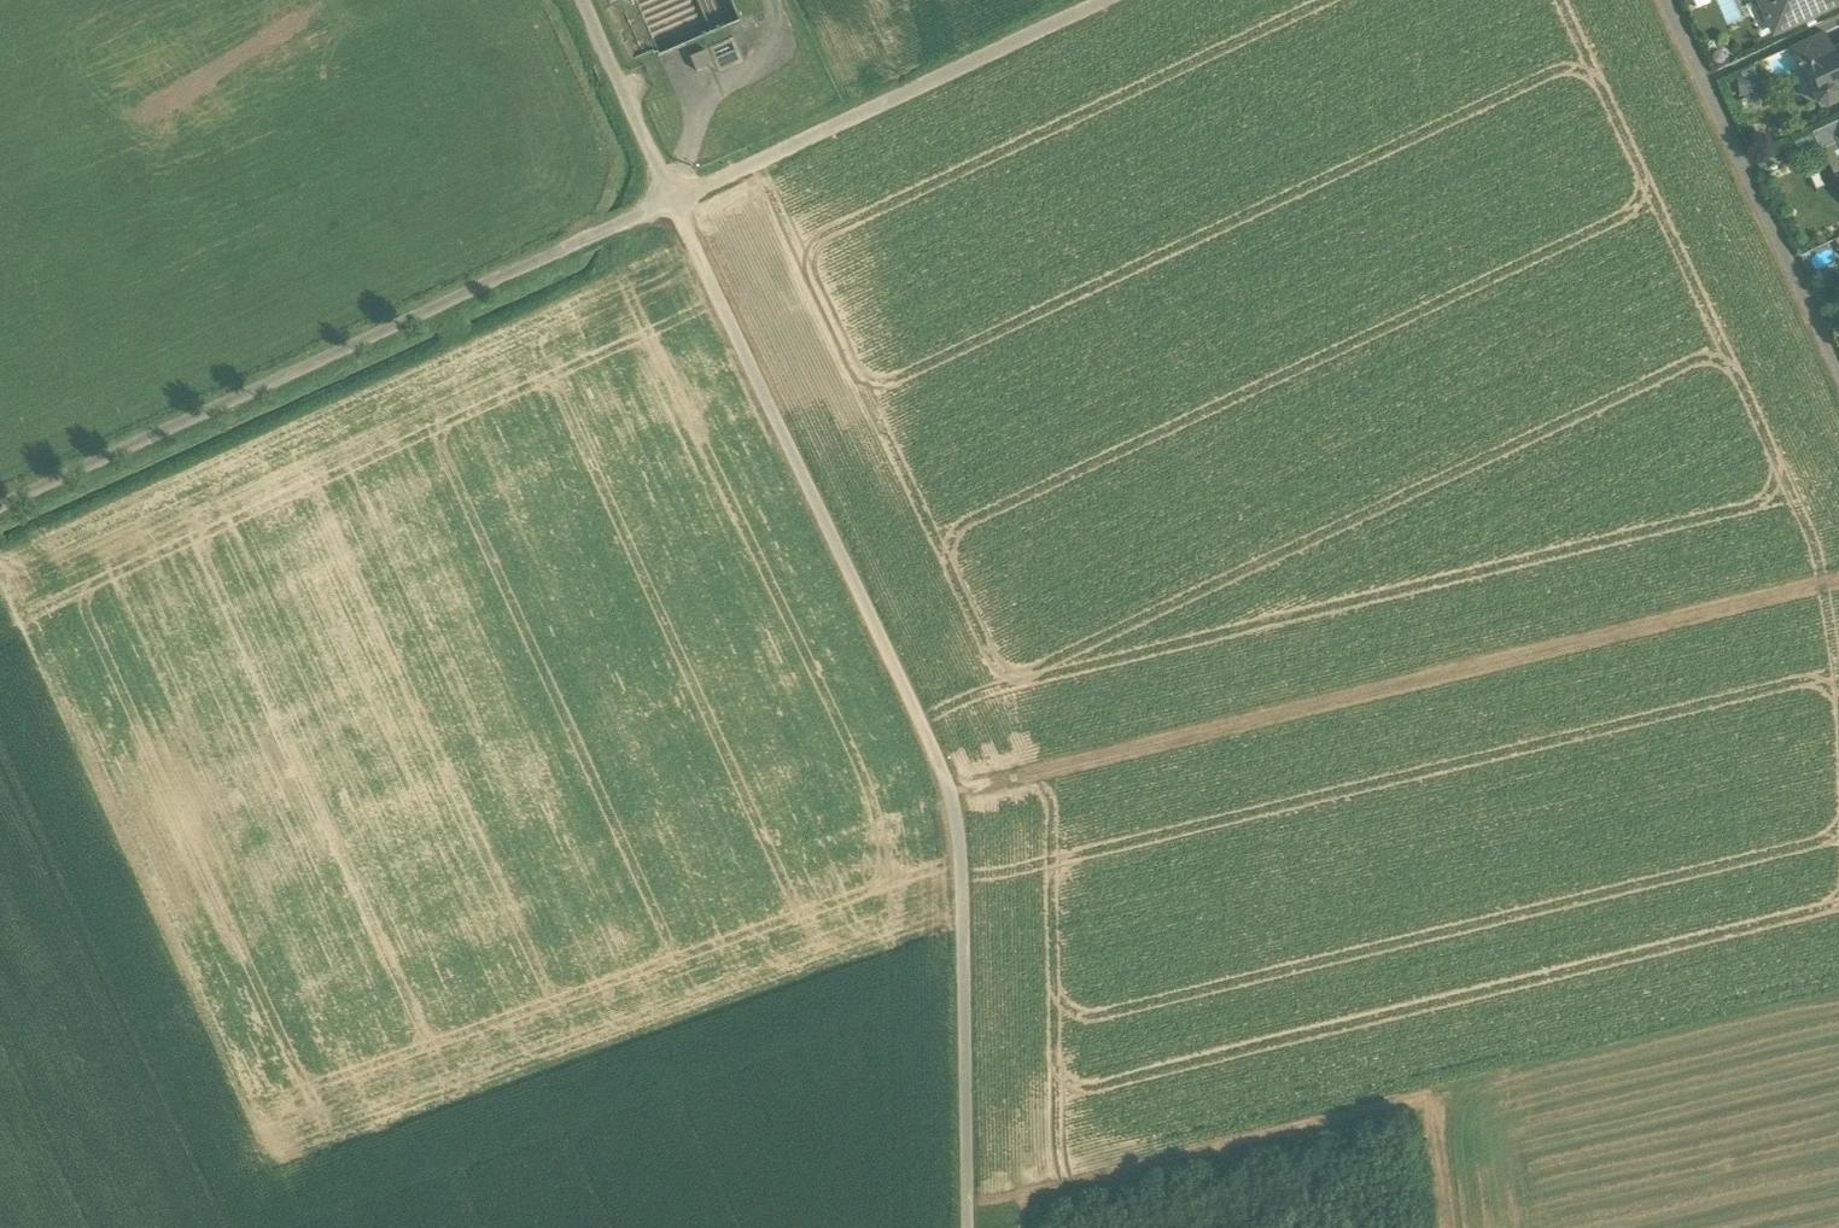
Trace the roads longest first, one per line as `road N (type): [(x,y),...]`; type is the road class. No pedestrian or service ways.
road 1 (track): [(968,1227),(956,795),(582,0)]
road 2 (track): [(1108,0),(0,507)]
road 3 (track): [(1838,578),(956,795)]
road 4 (track): [(1664,0),(1838,378)]

